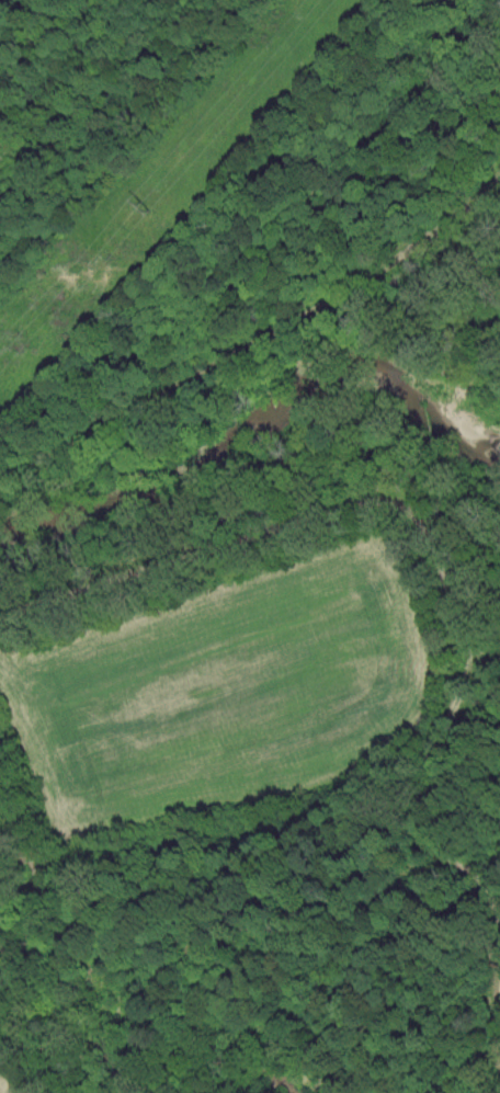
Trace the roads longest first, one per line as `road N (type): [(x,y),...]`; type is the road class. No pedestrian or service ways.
road 1 (track): [(0,628),(65,615),(270,524),(379,500),(414,510),(477,669)]
road 2 (track): [(499,163),(465,203),(393,243),(268,288),(88,434),(35,454),(0,454)]
road 3 (track): [(499,1092),(493,947),(478,886),(421,811),(443,728),(477,669),(499,654)]

